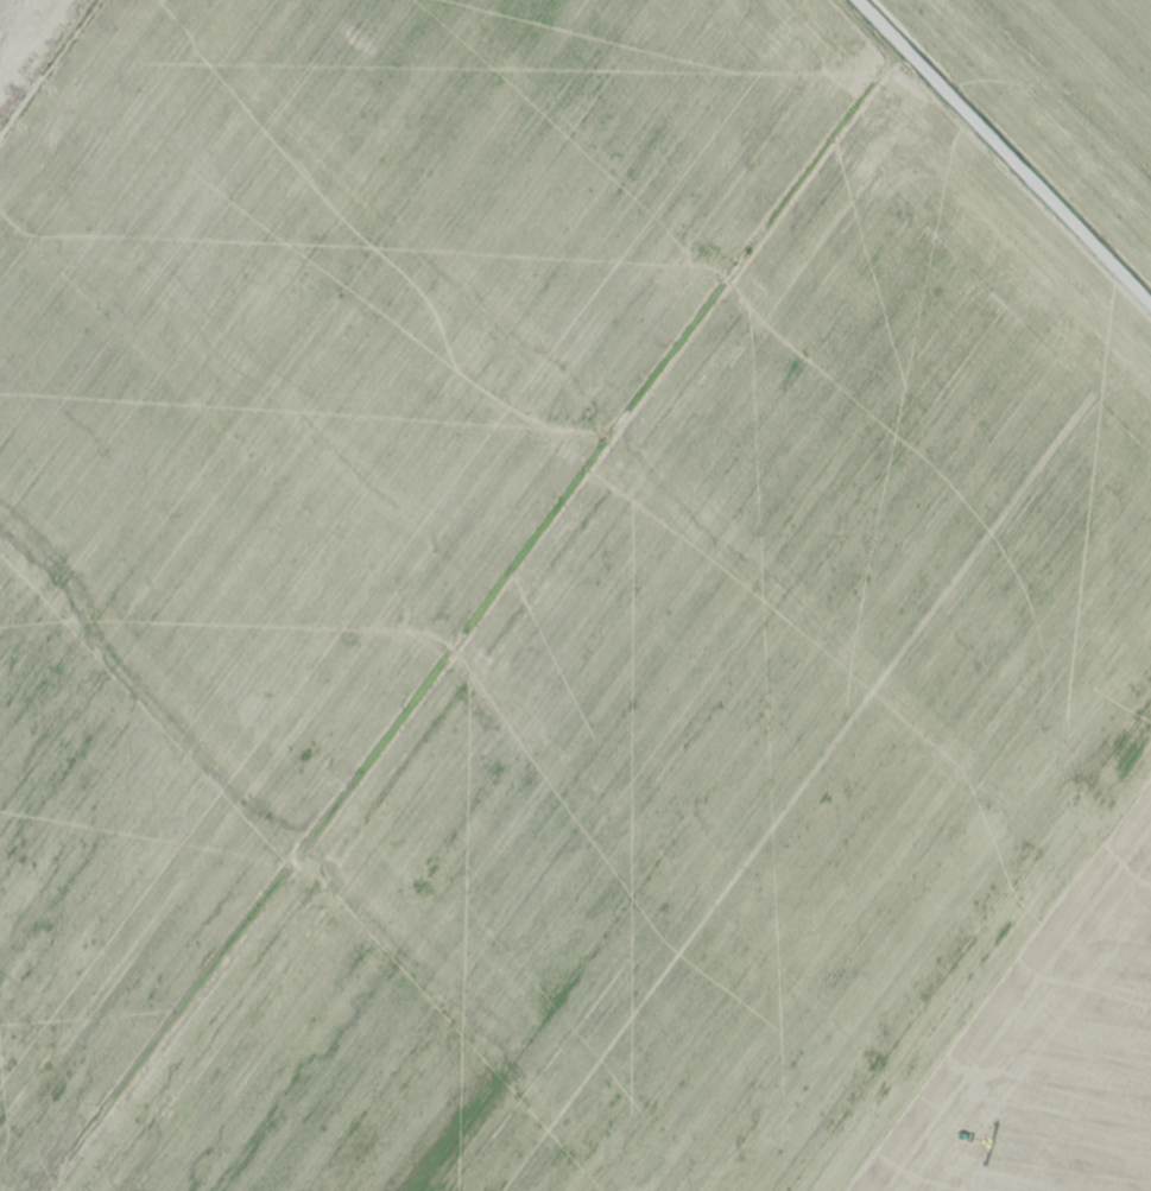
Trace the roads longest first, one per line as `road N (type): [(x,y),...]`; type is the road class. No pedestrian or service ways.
road 1 (residential): [(1007,154),(860,0)]
road 2 (residential): [(1150,305),(1007,154)]

